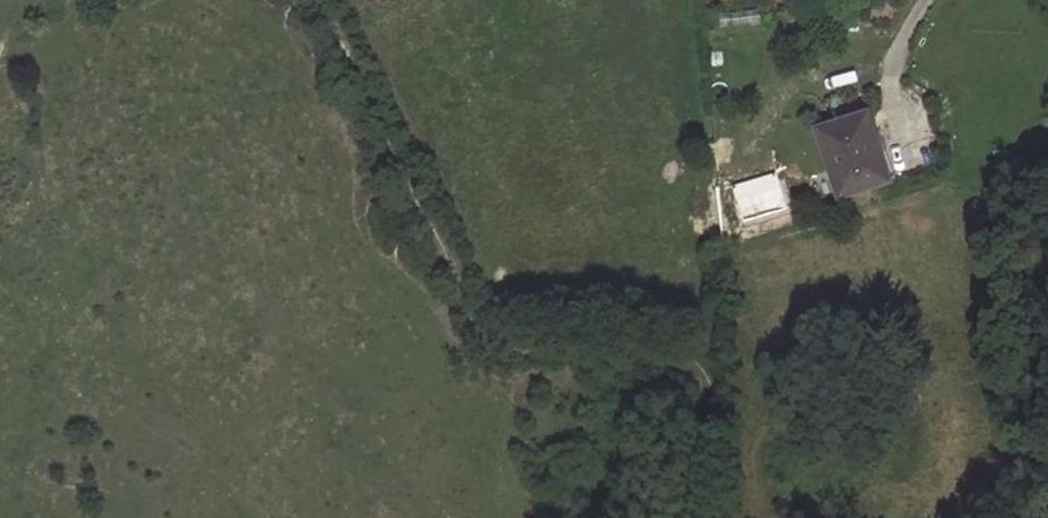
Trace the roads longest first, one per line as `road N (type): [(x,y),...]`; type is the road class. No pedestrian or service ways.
road 1 (track): [(696,517),(714,420),(713,388),(694,353),(513,362),(457,278),(316,0)]

